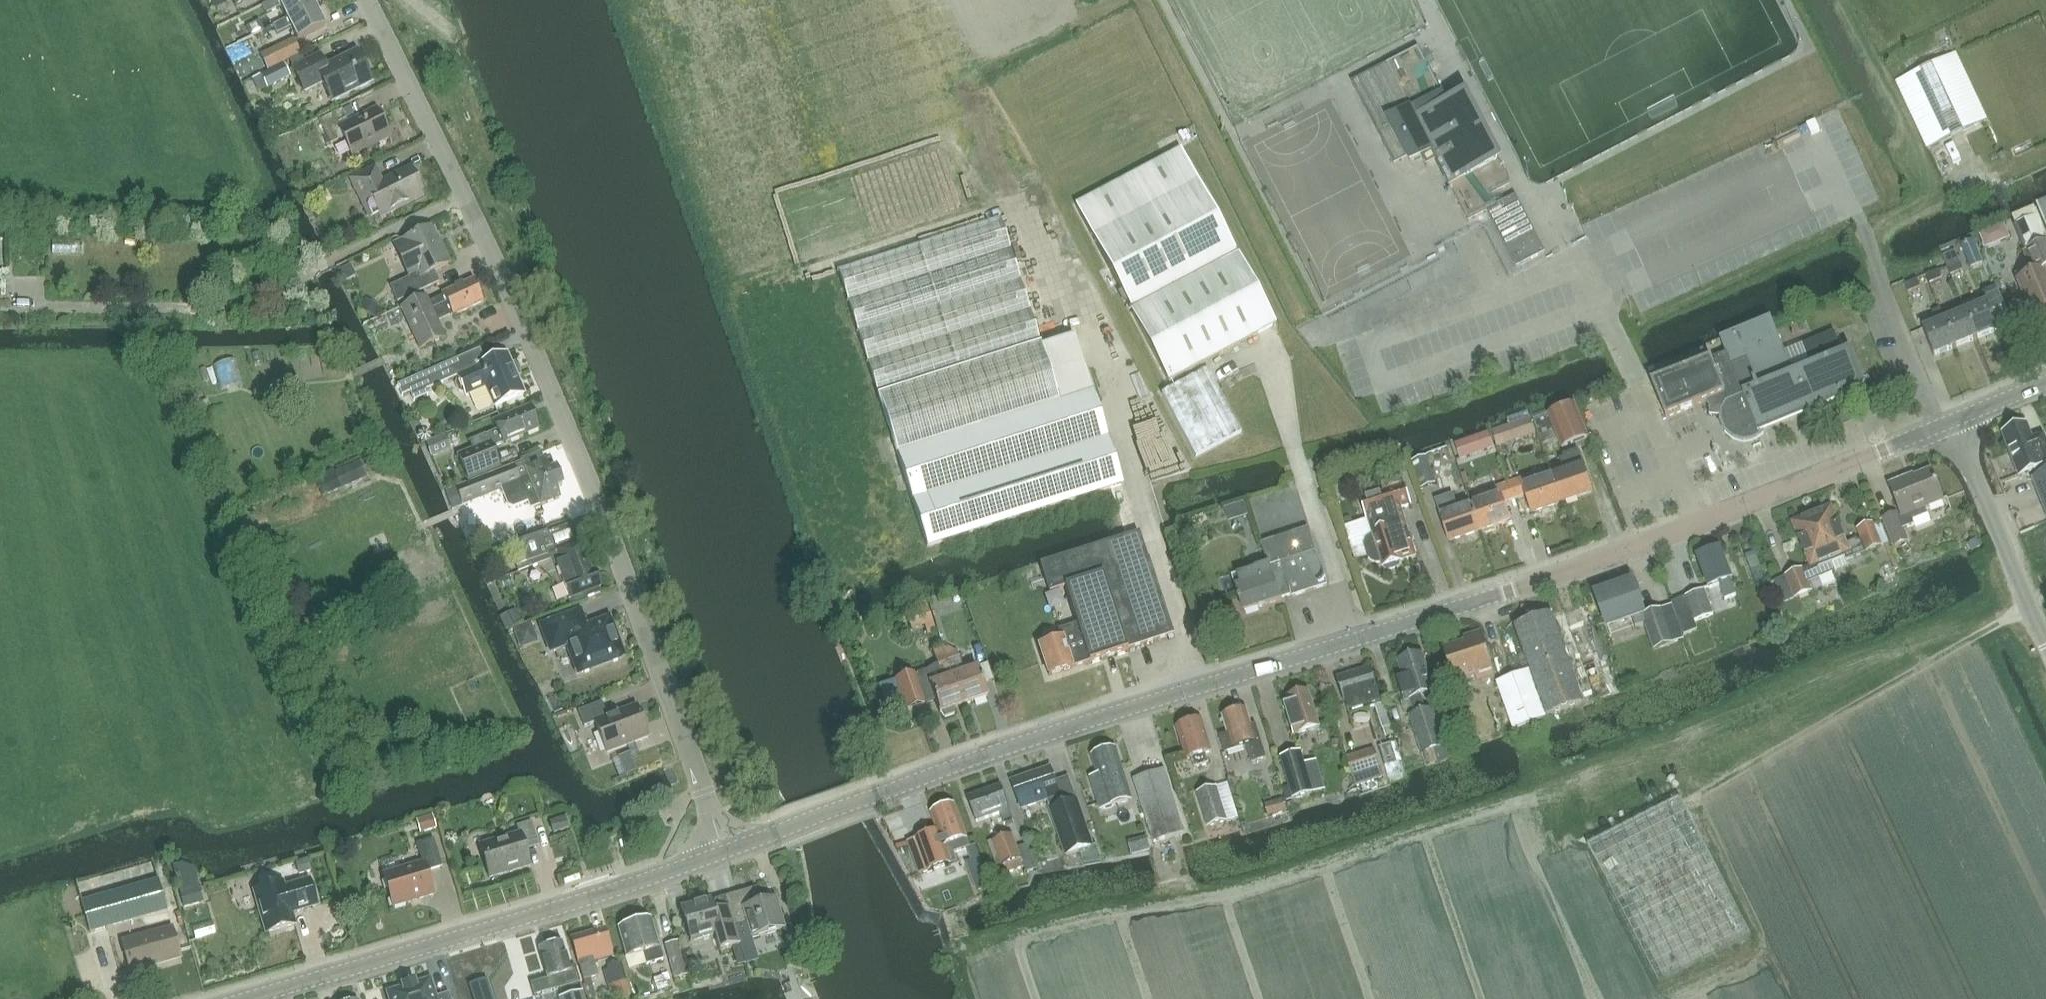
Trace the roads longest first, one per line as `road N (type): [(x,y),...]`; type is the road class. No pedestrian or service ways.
road 1 (tertiary): [(729,854),(1146,707),(1510,591),(1954,425)]
road 2 (unclassified): [(729,854),(531,346),(356,0)]
road 3 (tertiary): [(264,998),(729,854)]
road 4 (unclassified): [(2045,641),(1954,425)]

